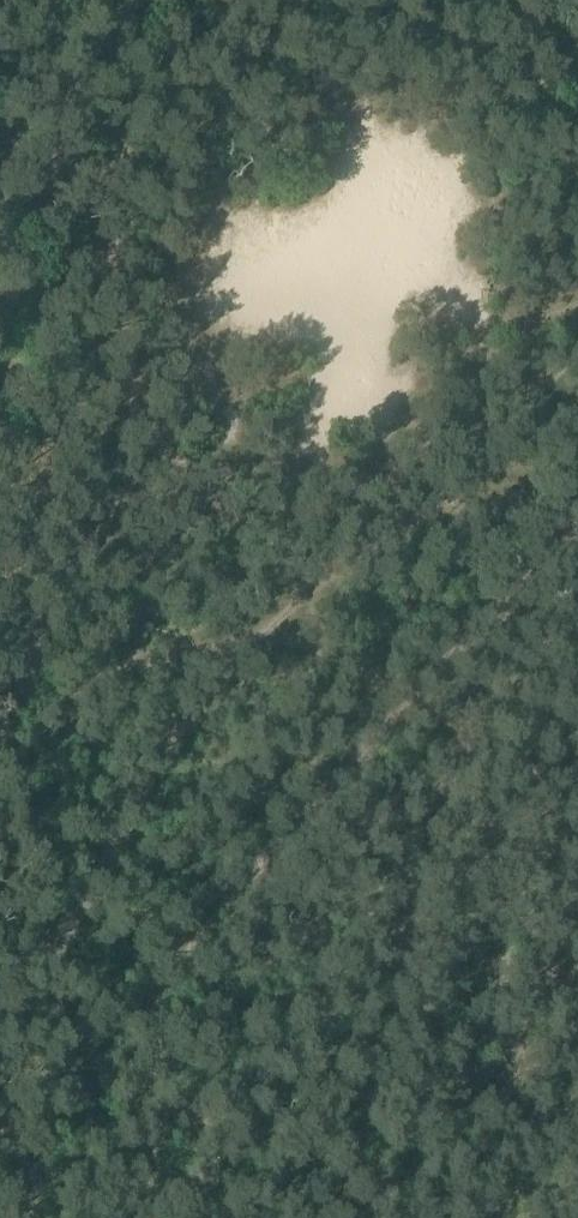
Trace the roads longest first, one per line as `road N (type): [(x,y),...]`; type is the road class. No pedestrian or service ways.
road 1 (track): [(32,1217),(33,1017),(117,829),(162,750),(260,634),(429,505),(577,359)]

